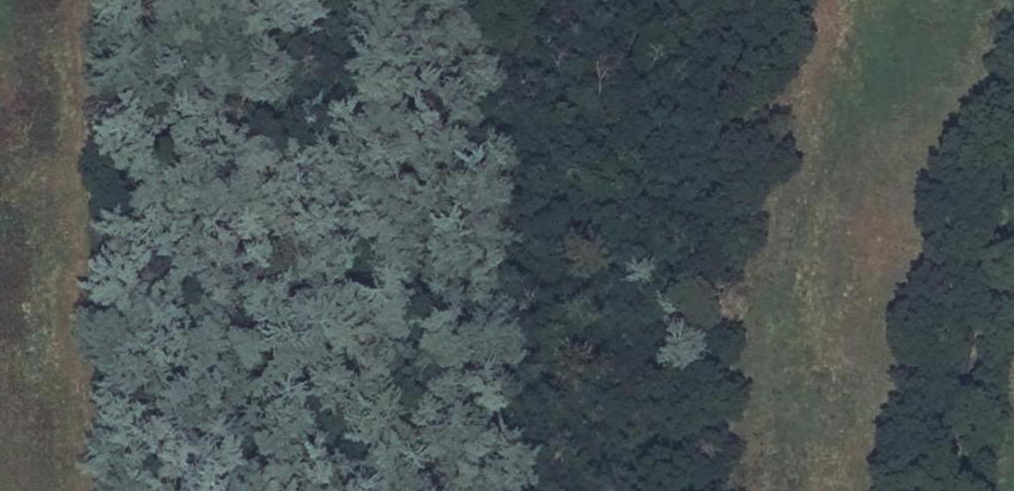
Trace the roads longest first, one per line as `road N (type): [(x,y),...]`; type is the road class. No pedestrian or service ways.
road 1 (unclassified): [(934,490),(1013,161)]

